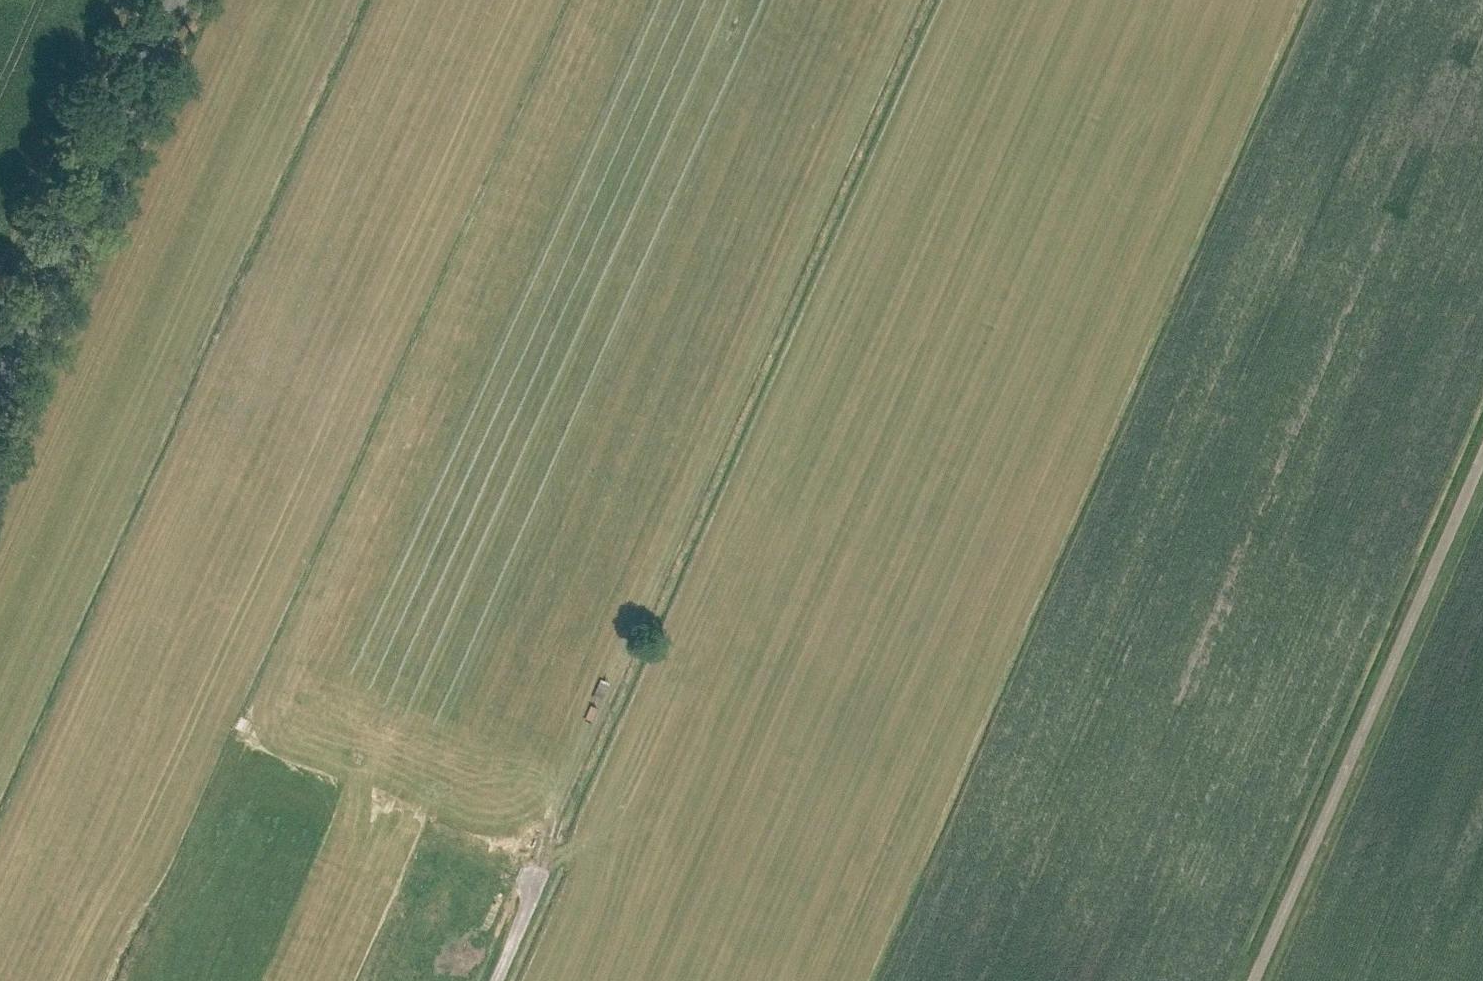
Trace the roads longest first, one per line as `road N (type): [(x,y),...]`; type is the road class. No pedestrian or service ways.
road 1 (unclassified): [(1255,980),(1482,460)]
road 2 (secondary): [(0,393),(178,0)]

